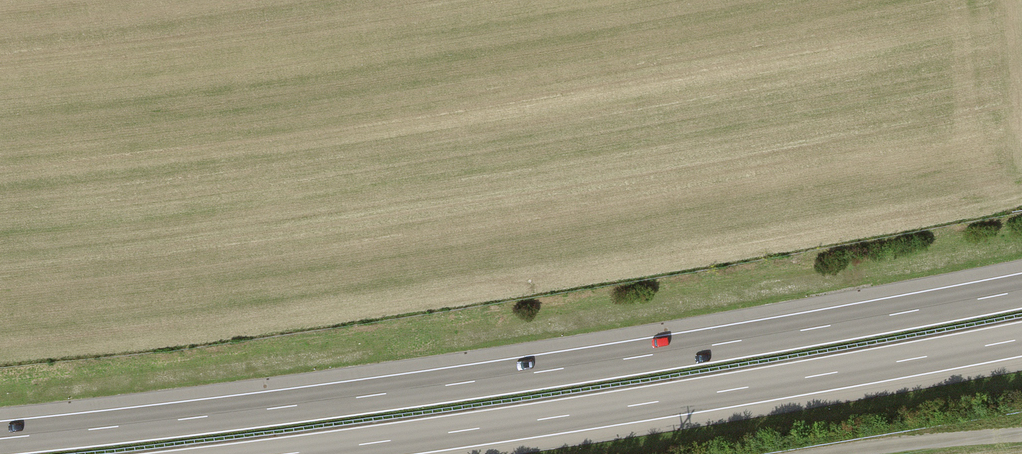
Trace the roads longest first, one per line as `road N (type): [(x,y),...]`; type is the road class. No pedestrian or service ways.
road 1 (motorway): [(1021,291),(508,377),(0,439)]
road 2 (motorway): [(289,453),(1021,338)]
road 3 (track): [(849,453),(1021,436)]

